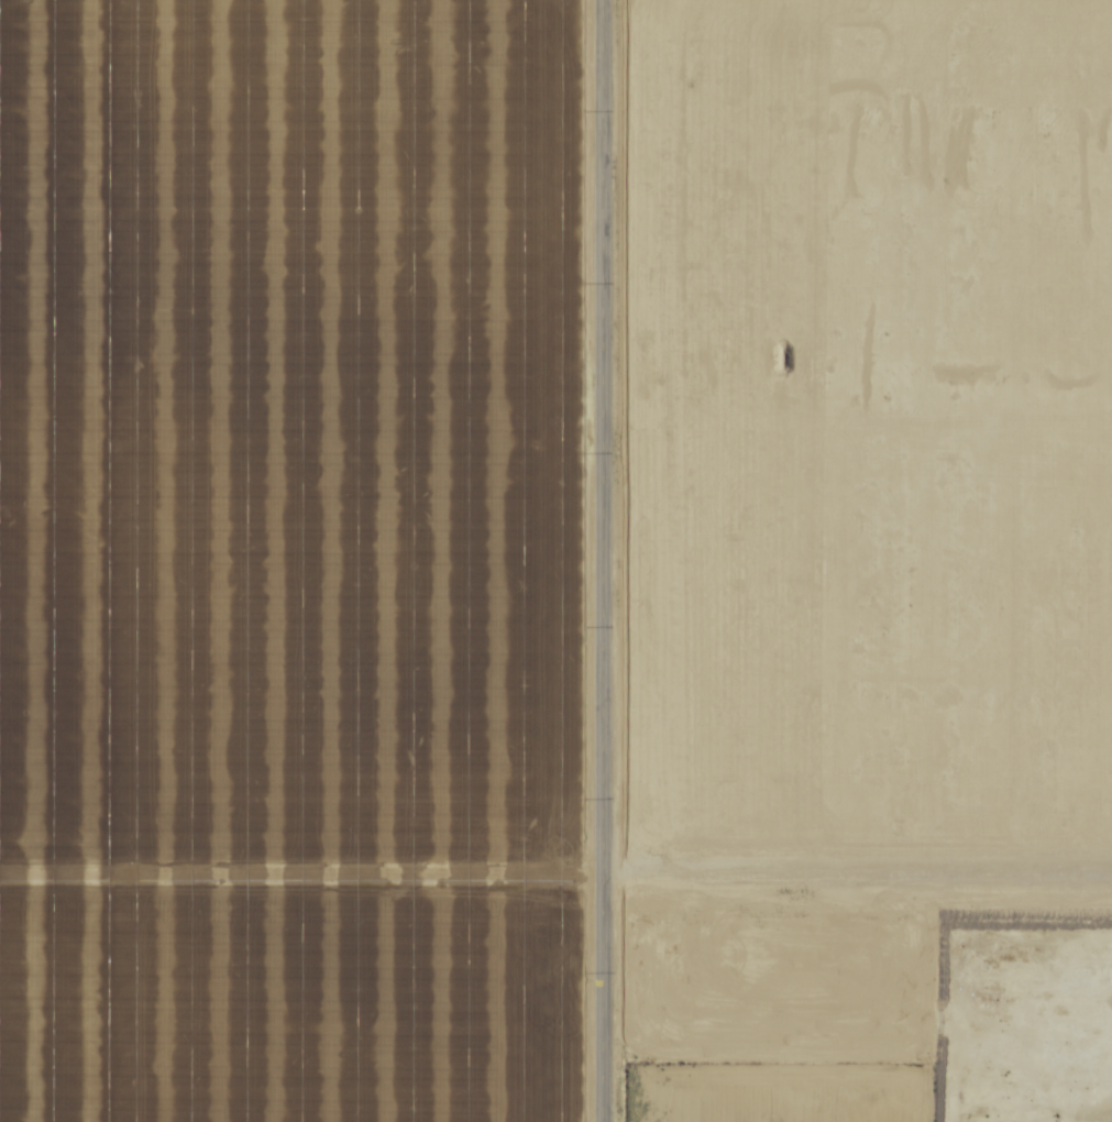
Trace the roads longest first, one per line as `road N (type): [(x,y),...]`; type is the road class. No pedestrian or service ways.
road 1 (residential): [(594,1121),(599,0)]

